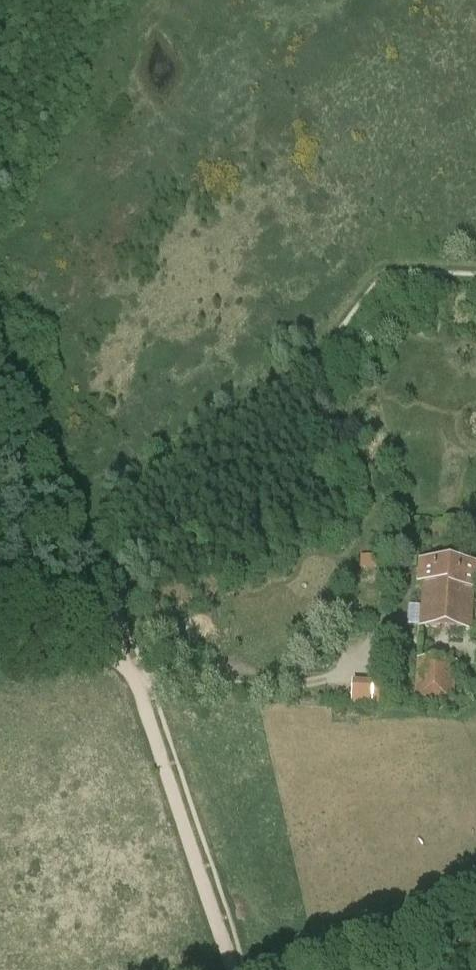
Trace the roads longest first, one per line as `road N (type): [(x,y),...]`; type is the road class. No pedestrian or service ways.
road 1 (track): [(230,969),(135,681),(119,658)]
road 2 (track): [(135,681),(352,693)]
road 3 (track): [(475,897),(333,969)]
road 4 (track): [(70,543),(0,403)]
road 5 (track): [(119,658),(70,543)]
road 6 (track): [(119,658),(100,648),(0,638)]

